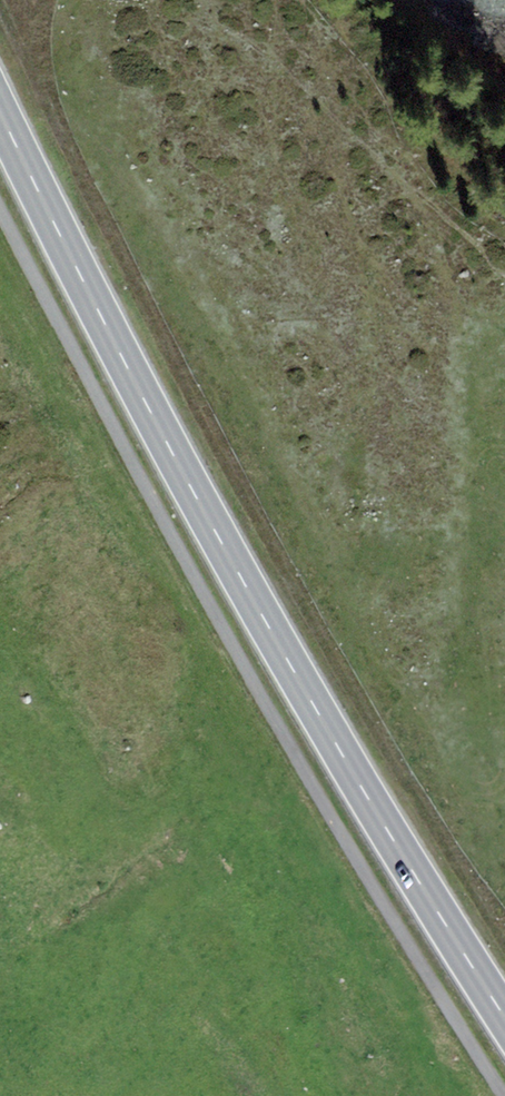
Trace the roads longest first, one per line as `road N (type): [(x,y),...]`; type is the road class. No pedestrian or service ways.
road 1 (primary): [(504,1017),(275,640),(0,114)]
road 2 (track): [(504,1093),(258,686),(0,212)]

